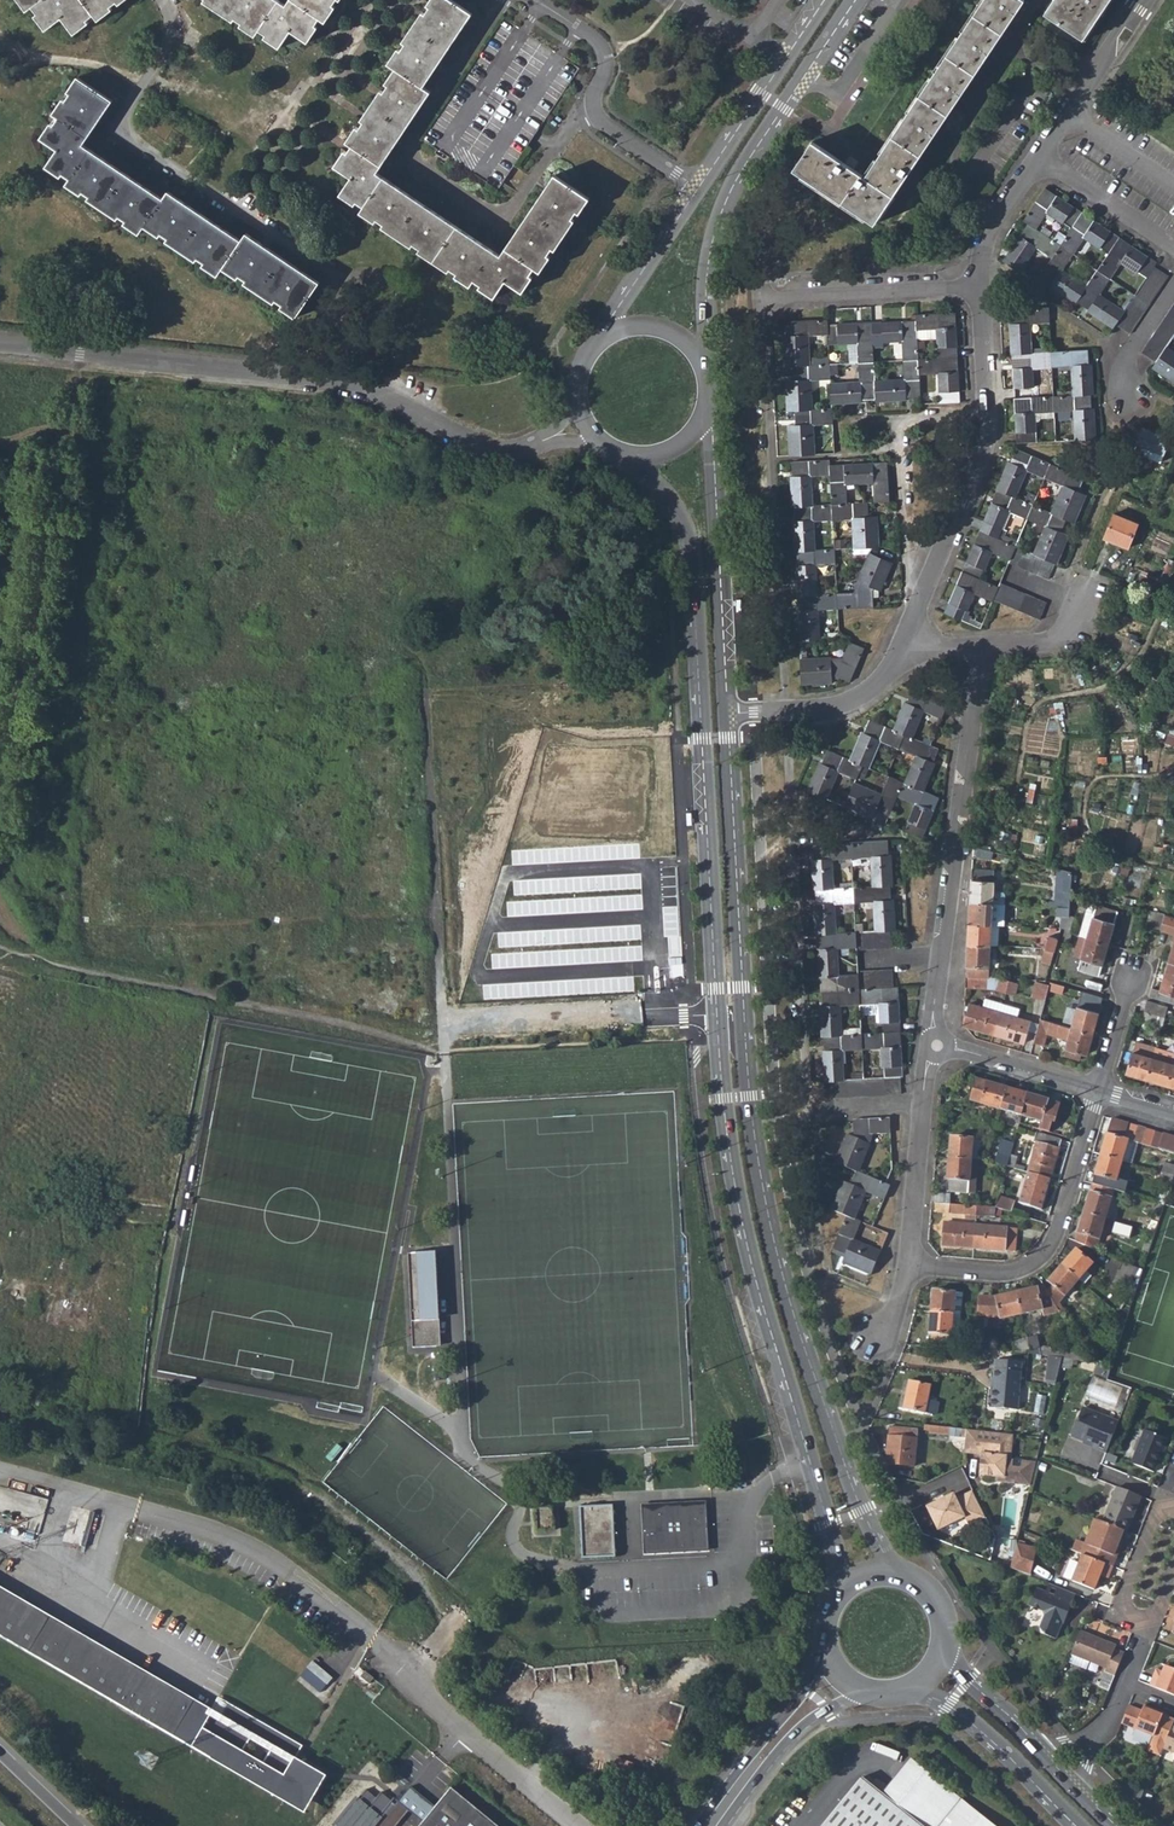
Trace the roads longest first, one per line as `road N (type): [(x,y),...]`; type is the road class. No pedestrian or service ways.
road 1 (tertiary): [(627,454),(679,520),(689,549),(729,1147),(743,1233),(835,1552),(832,1596)]
road 2 (tertiary): [(897,1573),(862,1511),(777,1256),(751,1122),(725,716)]
road 3 (residential): [(0,347),(361,385),(496,448),(535,445),(584,420)]
road 4 (residential): [(161,0),(173,25),(172,44),(121,130),(347,284)]
road 5 (residential): [(934,1043),(979,649)]
road 6 (residential): [(906,640),(985,441),(980,288)]
road 7 (residential): [(1097,1090),(1057,1233),(1037,1261),(1004,1276),(911,1269)]
road 8 (tertiary): [(725,716),(703,414)]
road 9 (residential): [(1049,0),(989,76),(956,152),(957,205),(991,228)]
road 10 (tertiary): [(695,354),(698,296),(721,203),(762,119)]
road 11 (residential): [(911,1269),(934,1043)]
road 12 (tertiary): [(908,1695),(958,1713),(1074,1825)]
road 13 (residential): [(906,640),(880,682),(859,698),(725,716)]
road 14 (residential): [(770,296),(980,288)]
road 15 (tertiary): [(822,1658),(698,1825)]
road 16 (tertiary): [(723,1825),(789,1741),(860,1696)]
road 17 (residential): [(1039,157),(1145,0)]
road 18 (tertiary): [(698,187),(602,342)]
road 19 (residential): [(934,1043),(1097,1090)]
road 20 (tertiary): [(1061,1774),(946,1652)]
road 21 (residential): [(1173,248),(1039,157)]
road 22 (residential): [(347,284),(380,290),(387,307),(379,329),(360,336),(338,327),(331,309),(340,289)]
road 23 (residential): [(1168,1499),(1121,1611),(1154,1625)]
road 24 (residential): [(593,114),(605,54),(531,0)]
road 25 (tertiary): [(839,0),(762,119)]
road 26 (residential): [(1087,597),(1063,640),(979,649)]
road 27 (residential): [(1173,279),(1123,355),(1126,397)]
road 28 (residential): [(698,187),(593,114)]
road 29 (residential): [(1132,974),(1097,1090)]

